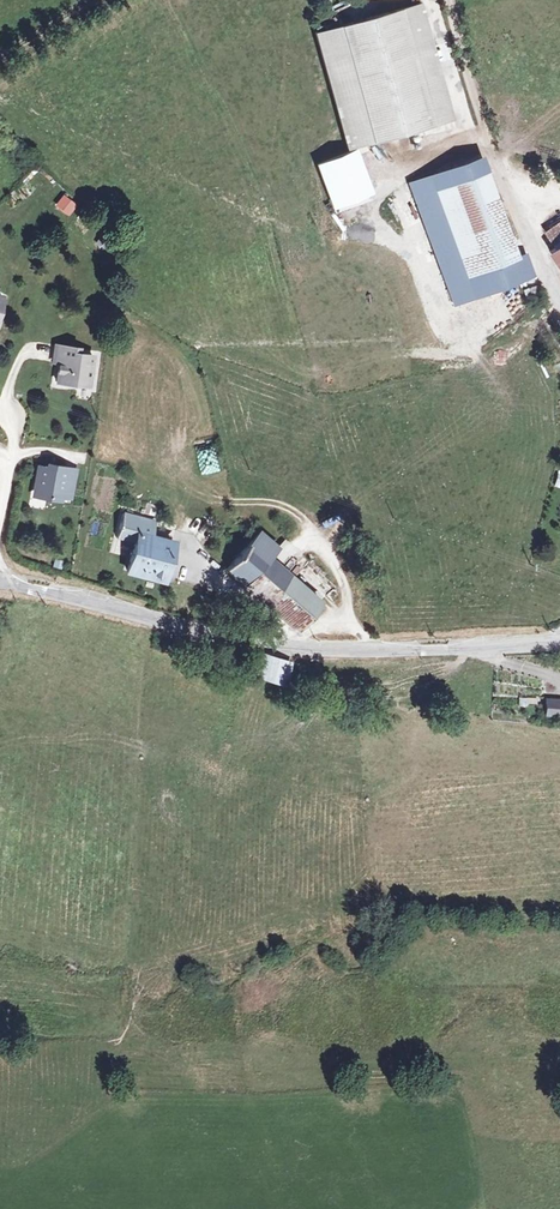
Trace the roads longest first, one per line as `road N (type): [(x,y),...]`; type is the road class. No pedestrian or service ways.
road 1 (unclassified): [(0,578),(272,645),(473,647),(547,638)]
road 2 (track): [(450,0),(494,161)]
road 3 (residential): [(559,296),(494,161)]

